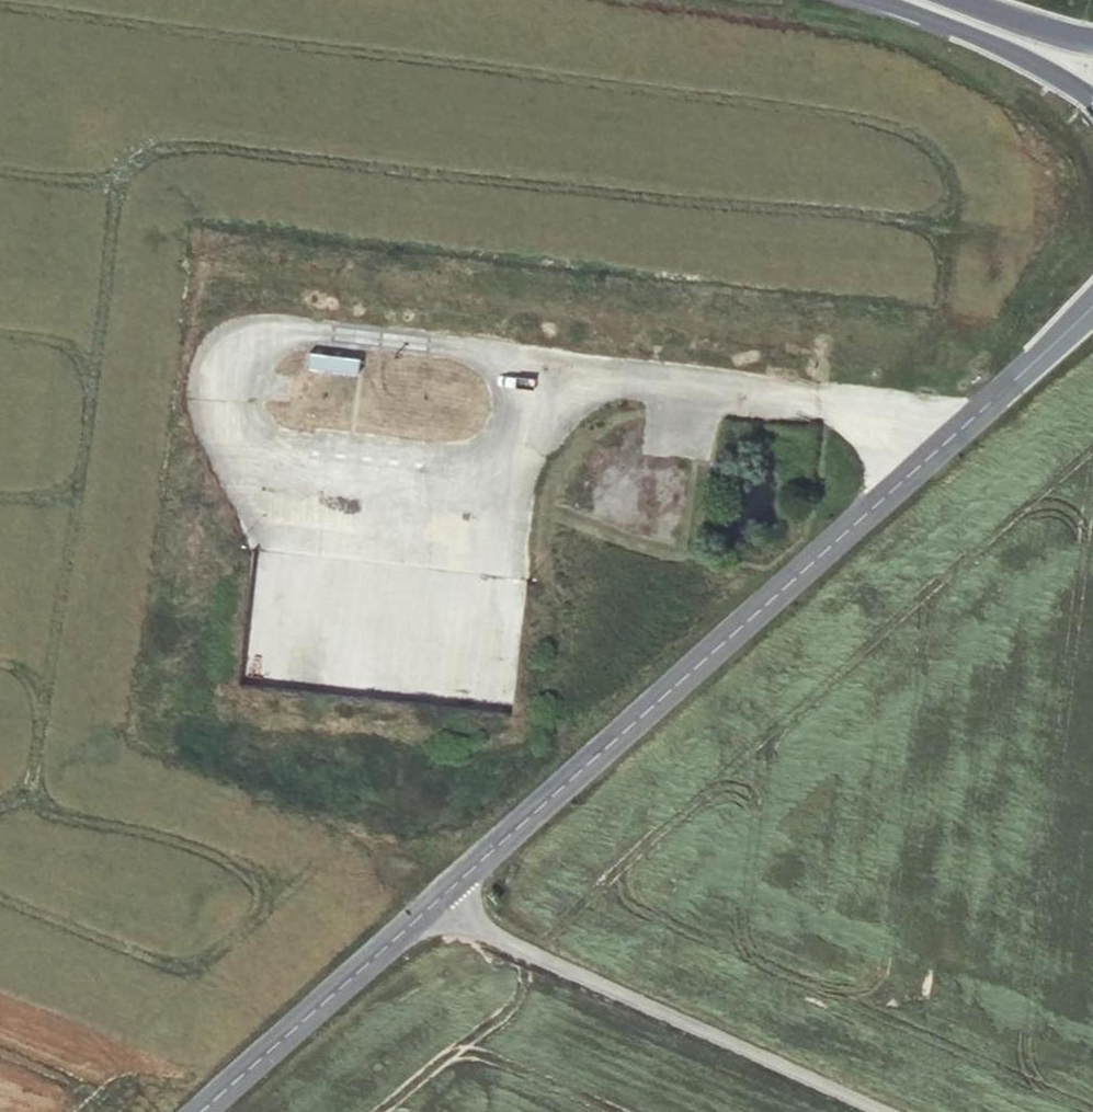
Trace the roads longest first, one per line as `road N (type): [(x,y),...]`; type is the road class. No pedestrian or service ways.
road 1 (tertiary): [(427,915),(1092,306)]
road 2 (unclassified): [(427,915),(863,1111)]
road 3 (tertiary): [(427,915),(199,1111)]
road 4 (primary): [(883,0),(1005,50),(1092,100)]
road 5 (primary): [(1092,38),(959,0)]

